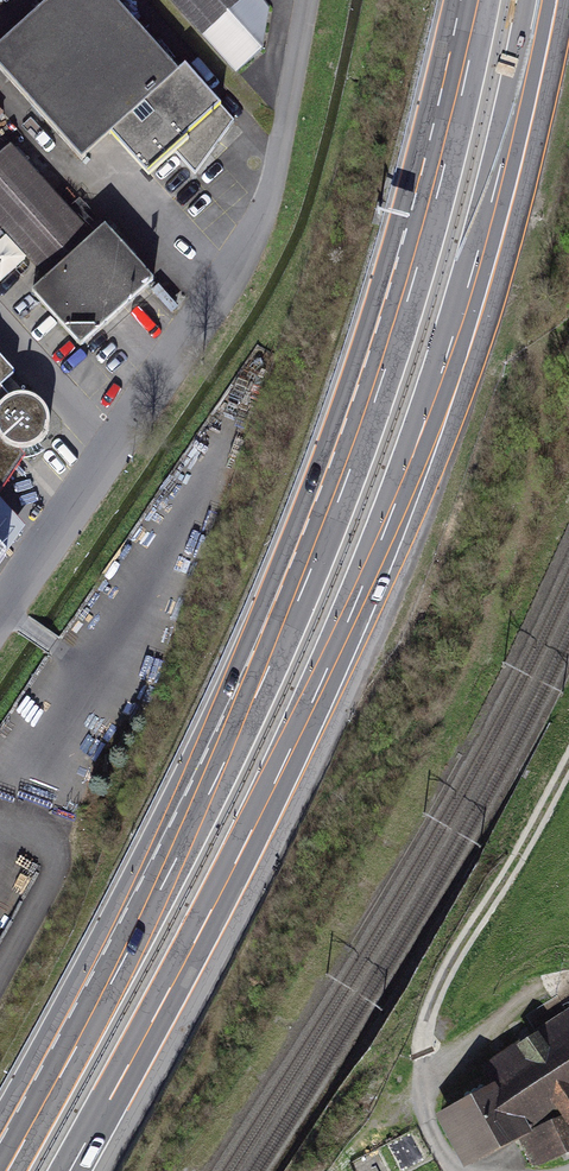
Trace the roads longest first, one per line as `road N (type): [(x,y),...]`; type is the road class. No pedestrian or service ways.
road 1 (motorway): [(481,0),(407,299),(306,581),(170,870),(7,1170)]
road 2 (motorway): [(70,1170),(244,848),(388,525),(475,265),(537,0)]
road 3 (unclassified): [(307,0),(261,223),(222,293),(0,616)]
road 4 (track): [(568,758),(427,1014),(414,1085),(423,1125),(455,1166),(473,1170)]

